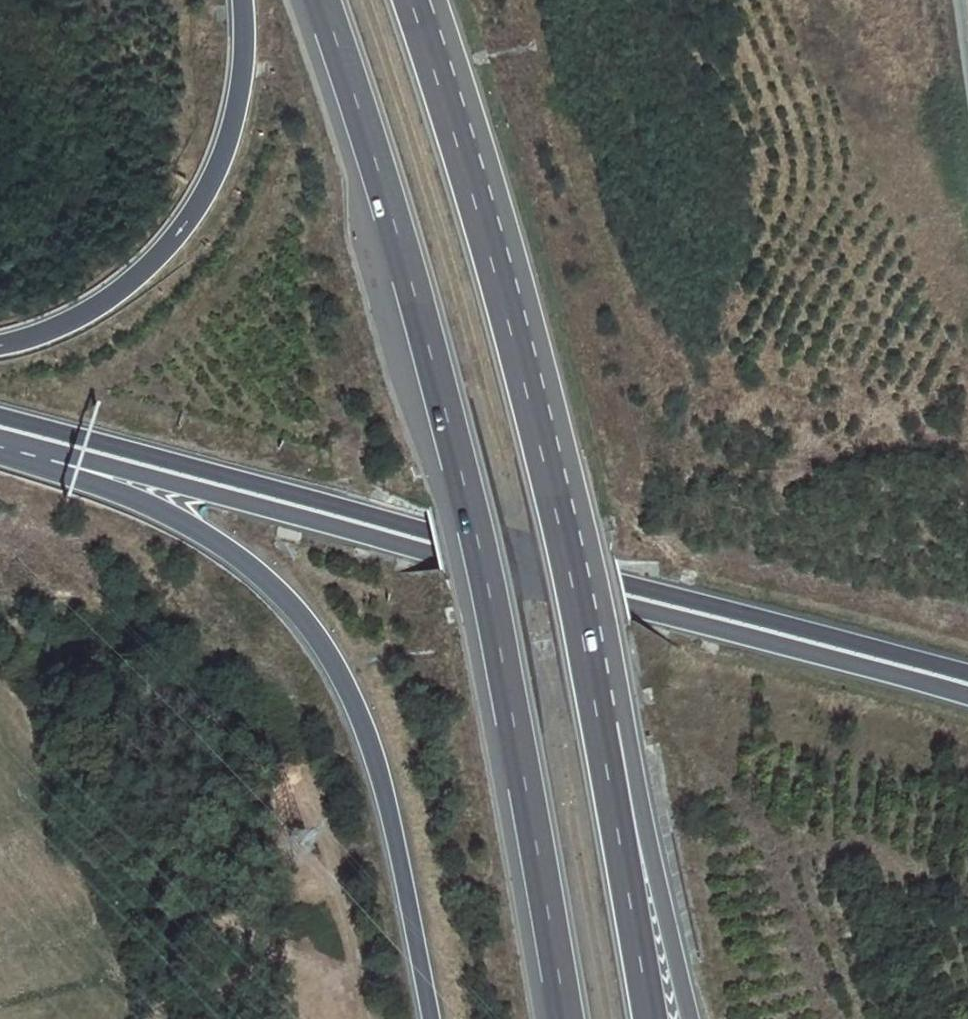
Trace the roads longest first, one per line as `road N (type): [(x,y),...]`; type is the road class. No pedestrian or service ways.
road 1 (motorway): [(329,0),(454,430),(566,1018)]
road 2 (motorway): [(56,444),(967,675)]
road 3 (motorway): [(603,724),(474,193),(412,0)]
road 4 (motorway): [(56,444),(113,493),(196,533),(263,584),(326,650),(400,816),(431,1018)]
road 5 (motorway): [(246,0),(237,117),(187,219),(137,277),(86,313),(0,343)]
road 6 (motorway): [(690,1018),(642,793),(603,724)]
road 7 (motorway): [(654,1018),(603,724)]

